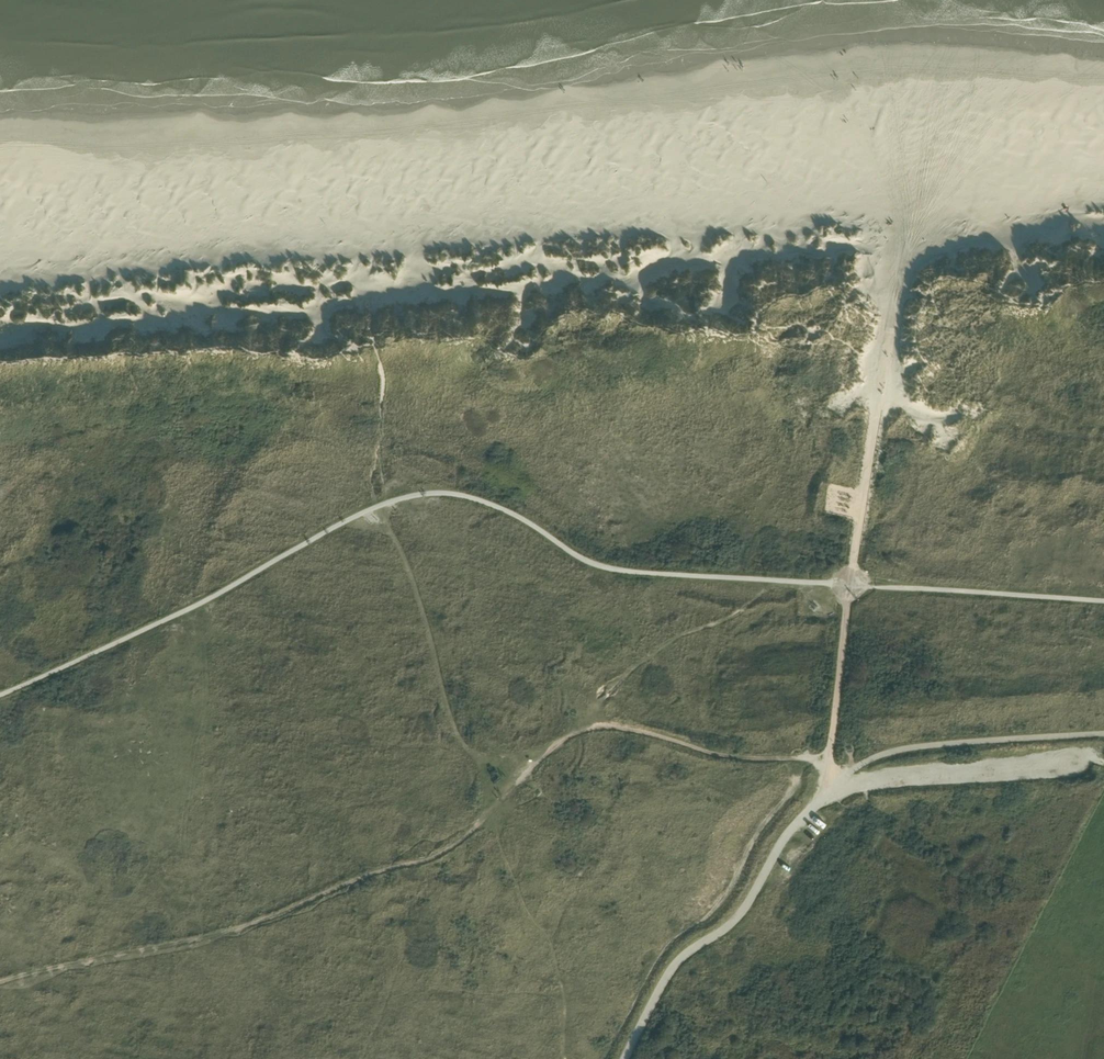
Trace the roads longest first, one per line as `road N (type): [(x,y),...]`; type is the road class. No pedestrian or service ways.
road 1 (unclassified): [(620,1058),(668,969),(735,916),(829,783)]

